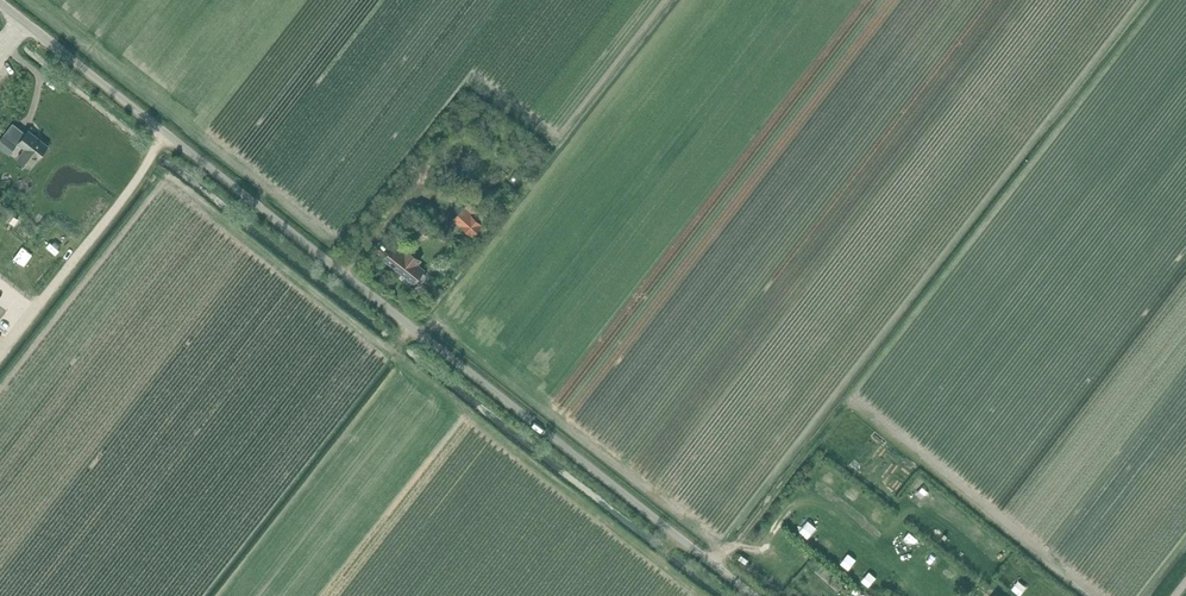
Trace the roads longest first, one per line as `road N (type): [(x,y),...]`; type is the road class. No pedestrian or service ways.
road 1 (unclassified): [(750,595),(0,8)]
road 2 (track): [(220,595),(402,364),(698,595)]
road 3 (track): [(149,158),(402,364)]

